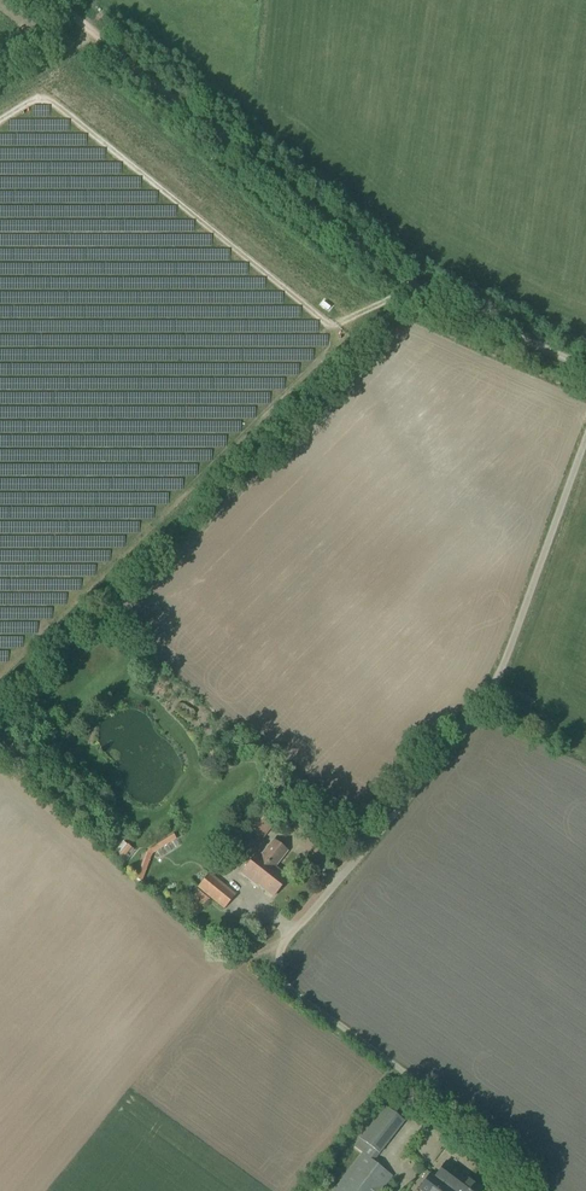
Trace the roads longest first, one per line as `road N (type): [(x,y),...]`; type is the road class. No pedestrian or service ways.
road 1 (unclassified): [(446,1105),(287,986),(281,952),(488,696),(585,436)]
road 2 (track): [(585,367),(412,284),(51,0)]
road 3 (track): [(446,1105),(554,1190)]

